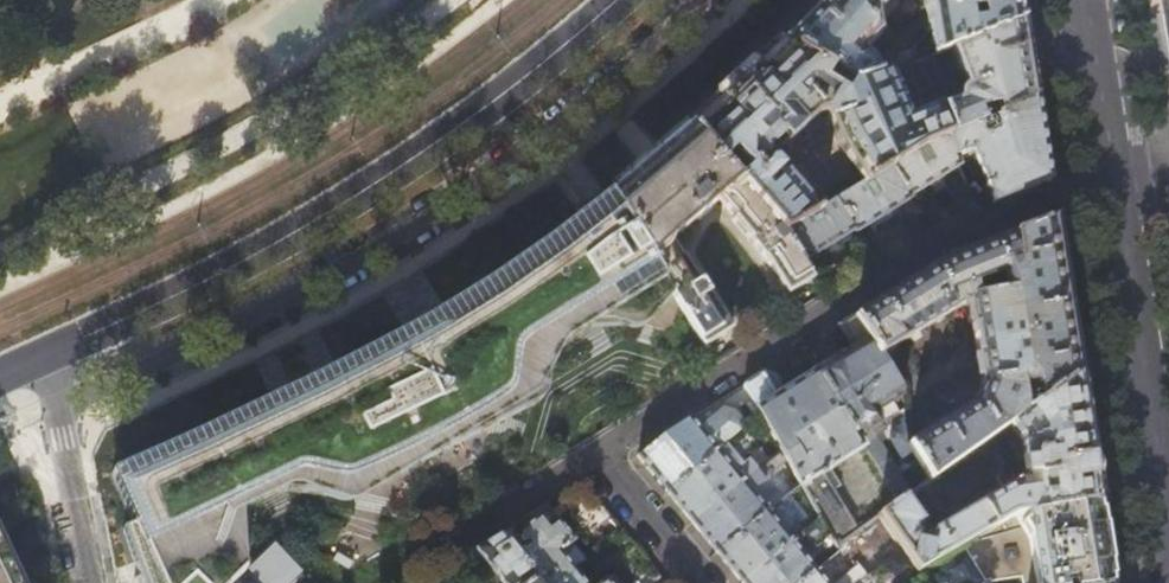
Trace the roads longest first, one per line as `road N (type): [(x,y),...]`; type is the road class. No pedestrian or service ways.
road 1 (tertiary): [(616,0),(481,110),(343,203),(231,268),(46,354)]
road 2 (tertiary): [(1091,0),(1168,513)]
road 3 (residential): [(93,582),(46,354)]

